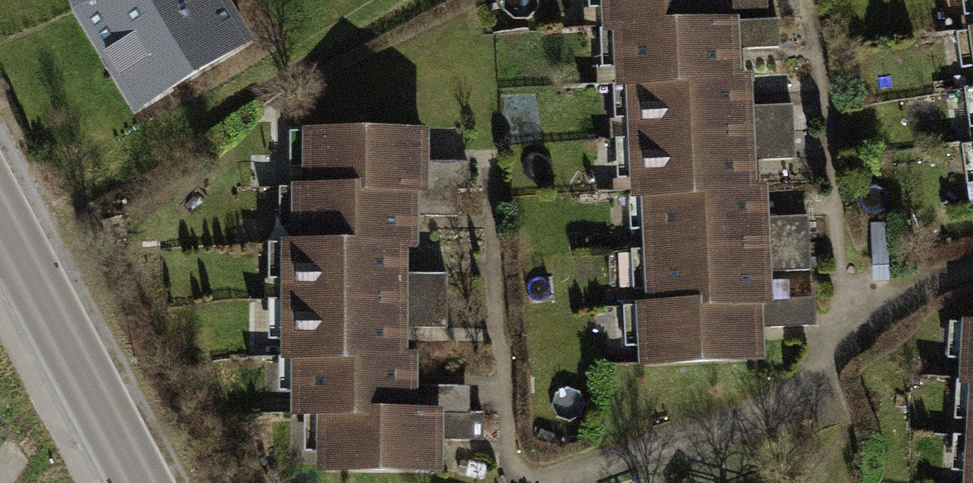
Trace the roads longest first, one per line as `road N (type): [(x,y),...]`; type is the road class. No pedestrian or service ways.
road 1 (tertiary): [(0,219),(139,482)]

